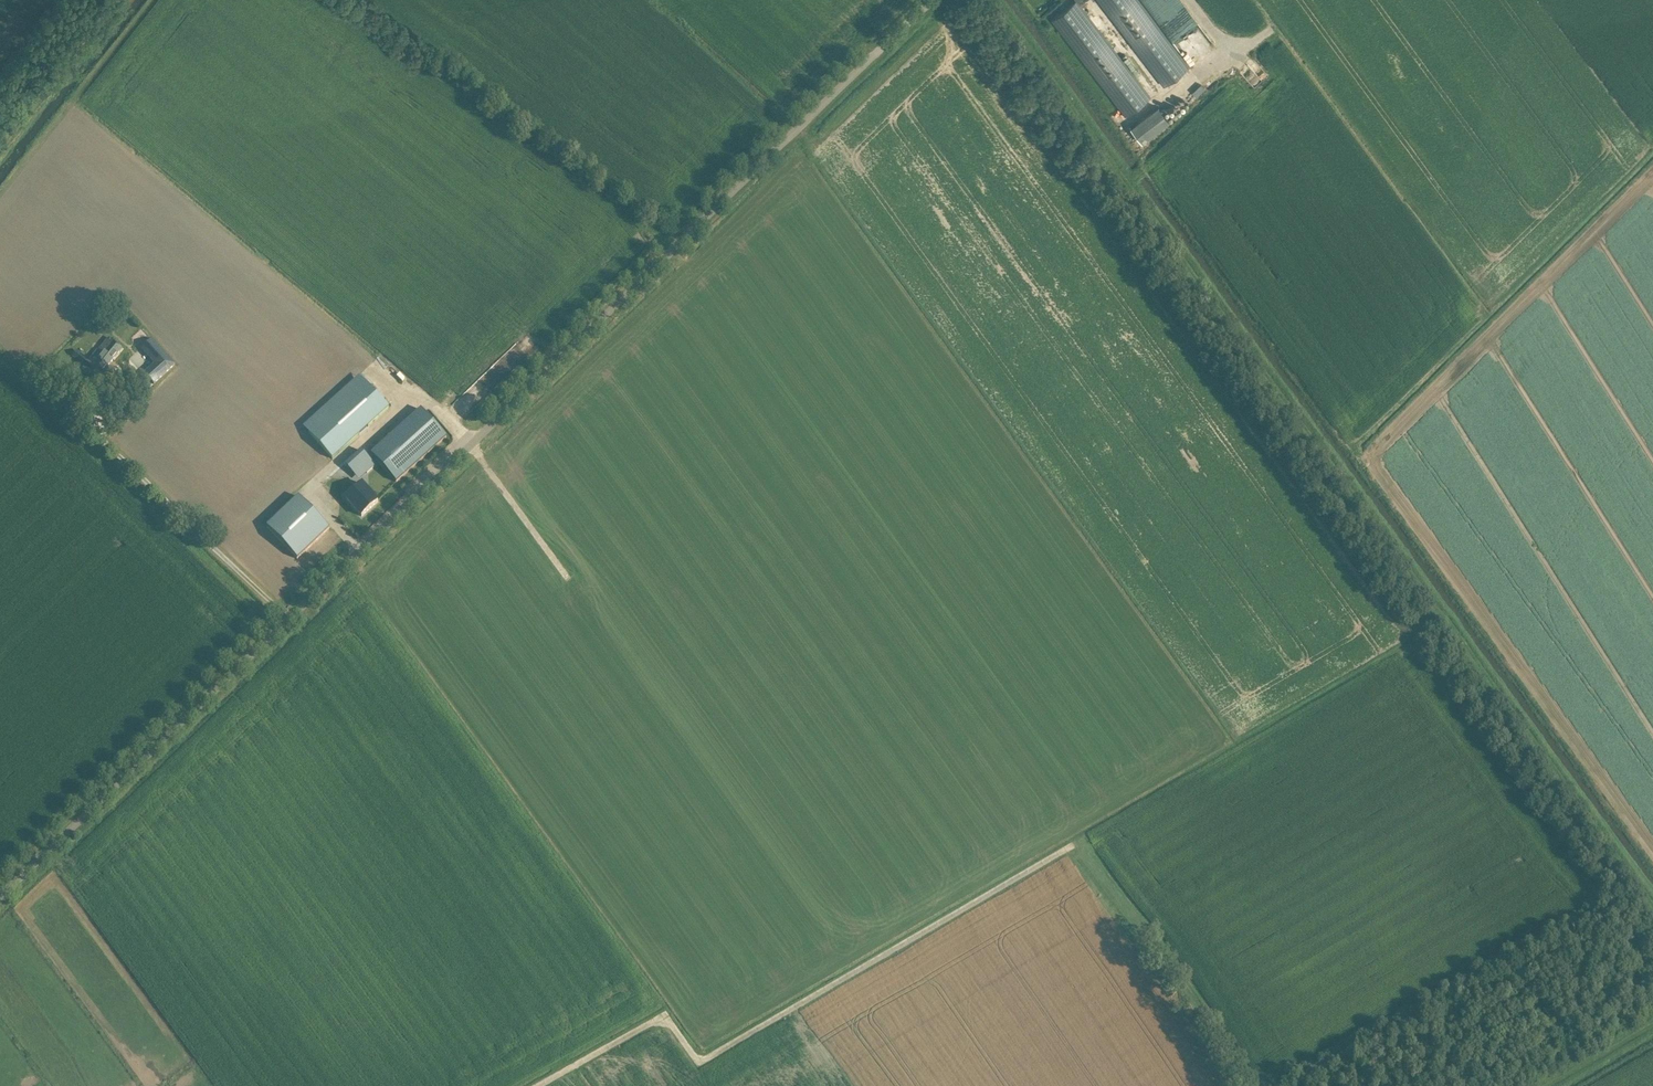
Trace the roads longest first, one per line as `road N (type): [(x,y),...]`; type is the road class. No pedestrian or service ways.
road 1 (unclassified): [(0,905),(936,0)]
road 2 (track): [(1652,892),(994,0)]
road 3 (track): [(1069,850),(700,1065),(667,1018),(545,1085)]
road 4 (track): [(706,767),(475,449)]

